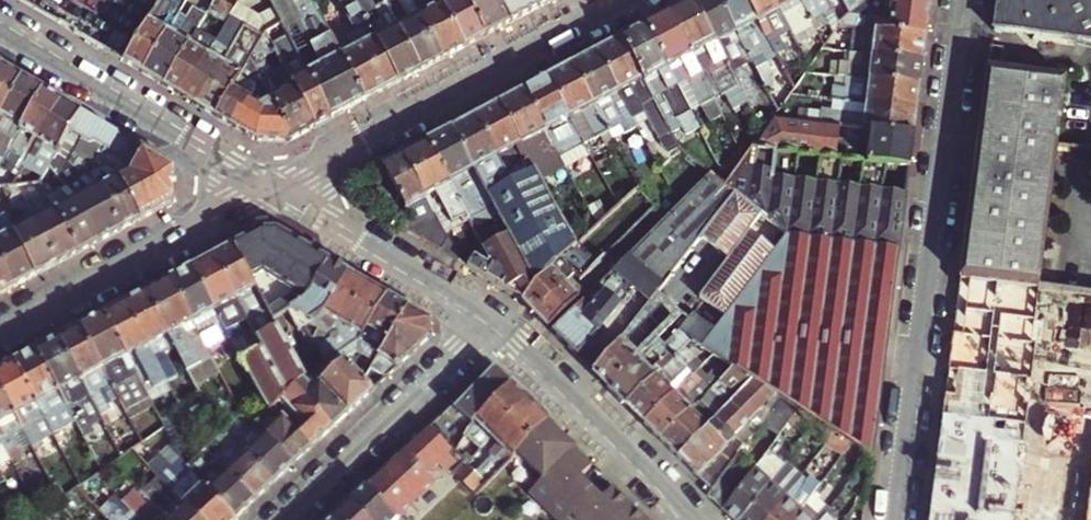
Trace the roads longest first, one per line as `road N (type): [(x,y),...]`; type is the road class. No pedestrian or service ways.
road 1 (residential): [(964,0),(898,519)]
road 2 (residential): [(624,0),(270,188)]
road 3 (residential): [(0,30),(270,188)]
road 4 (residential): [(270,188),(0,330)]
road 5 (residential): [(495,318),(280,519)]
road 6 (residential): [(696,519),(495,318)]
road 7 (residential): [(495,318),(270,188)]

